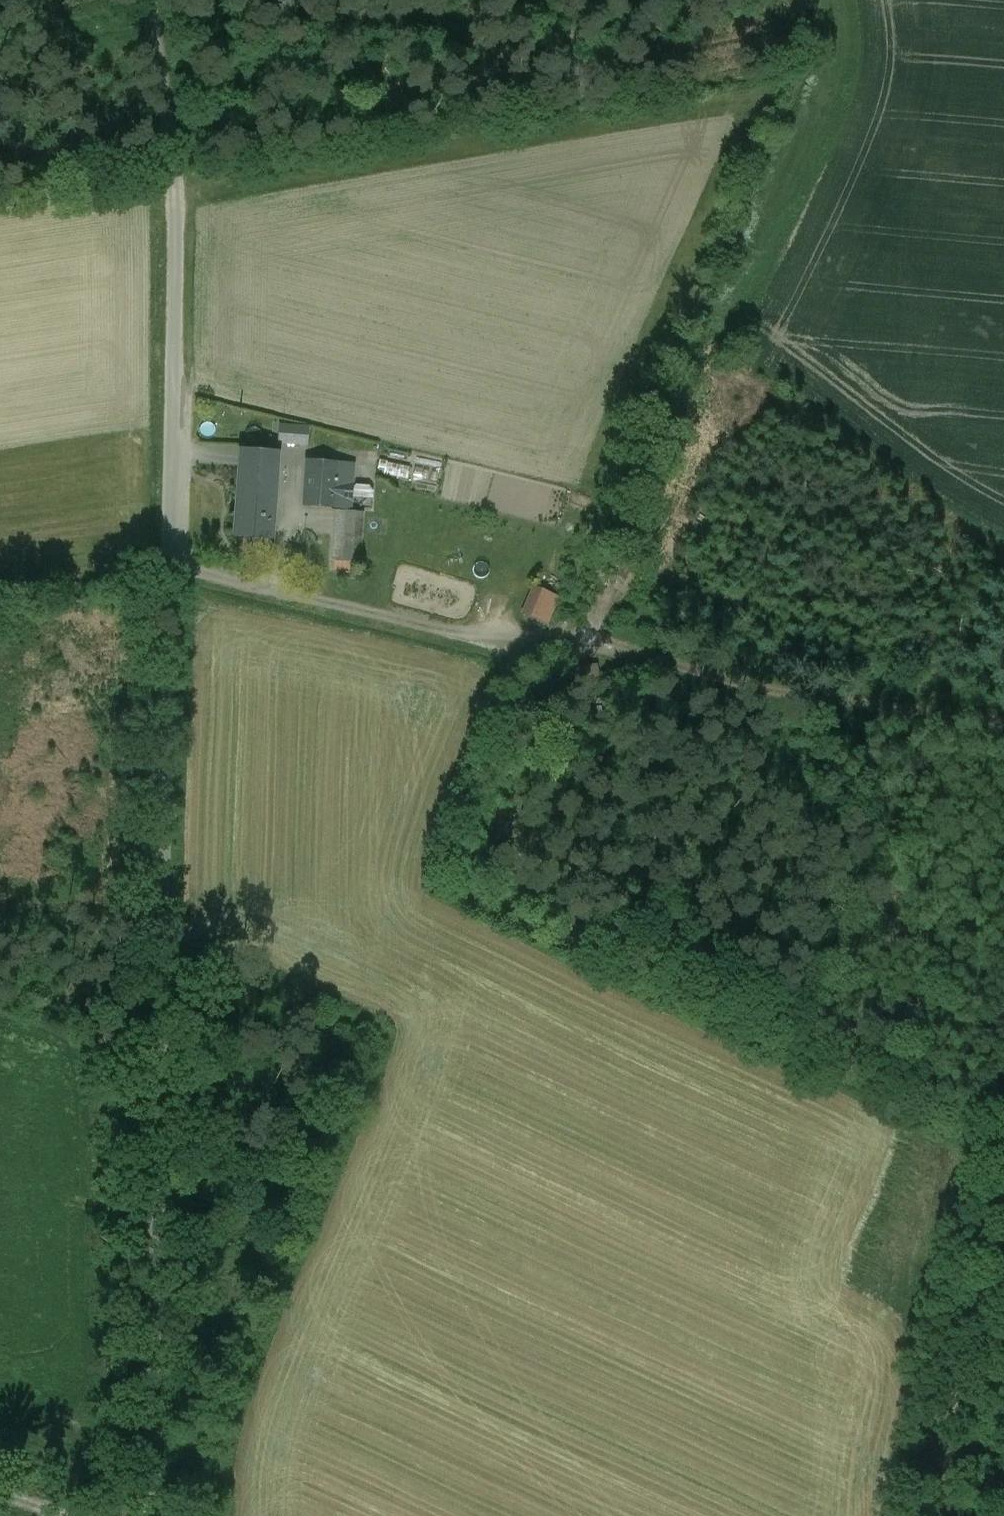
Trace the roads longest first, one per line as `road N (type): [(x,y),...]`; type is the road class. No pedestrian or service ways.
road 1 (unclassified): [(174,568),(154,1515)]
road 2 (unclassified): [(150,0),(176,166),(174,568)]
road 3 (unclassified): [(174,568),(523,646)]

